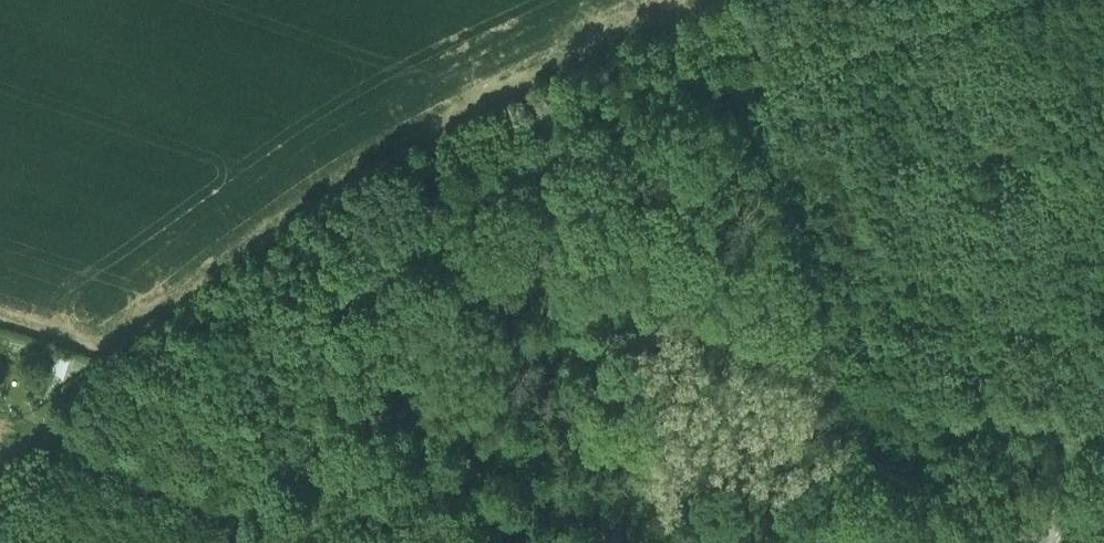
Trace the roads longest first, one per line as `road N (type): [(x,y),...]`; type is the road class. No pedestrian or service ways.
road 1 (track): [(468,226),(617,132),(966,0)]
road 2 (track): [(468,226),(346,310),(283,469),(257,501)]
road 3 (track): [(257,501),(237,501),(37,434),(28,417)]

